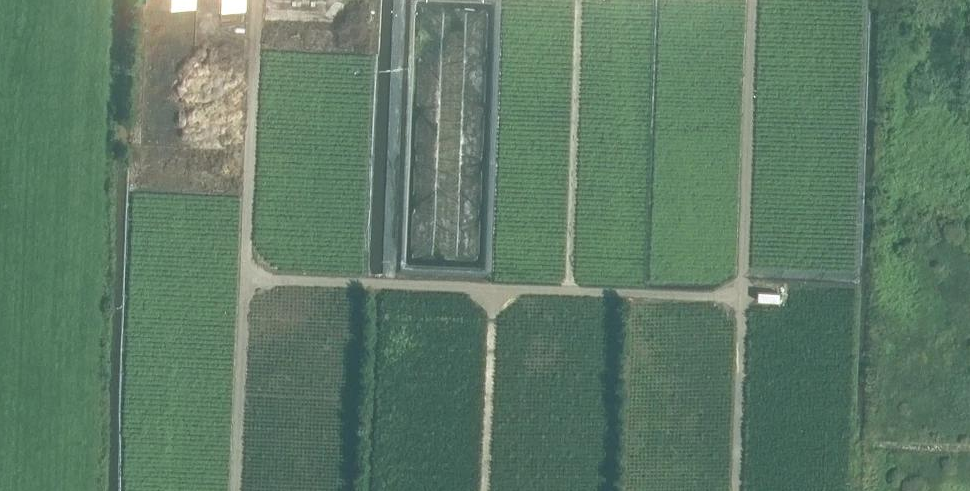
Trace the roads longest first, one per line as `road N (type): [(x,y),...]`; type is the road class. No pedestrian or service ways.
road 1 (track): [(245,282),(736,292)]
road 2 (track): [(730,490),(751,0)]
road 3 (track): [(234,490),(255,0)]

